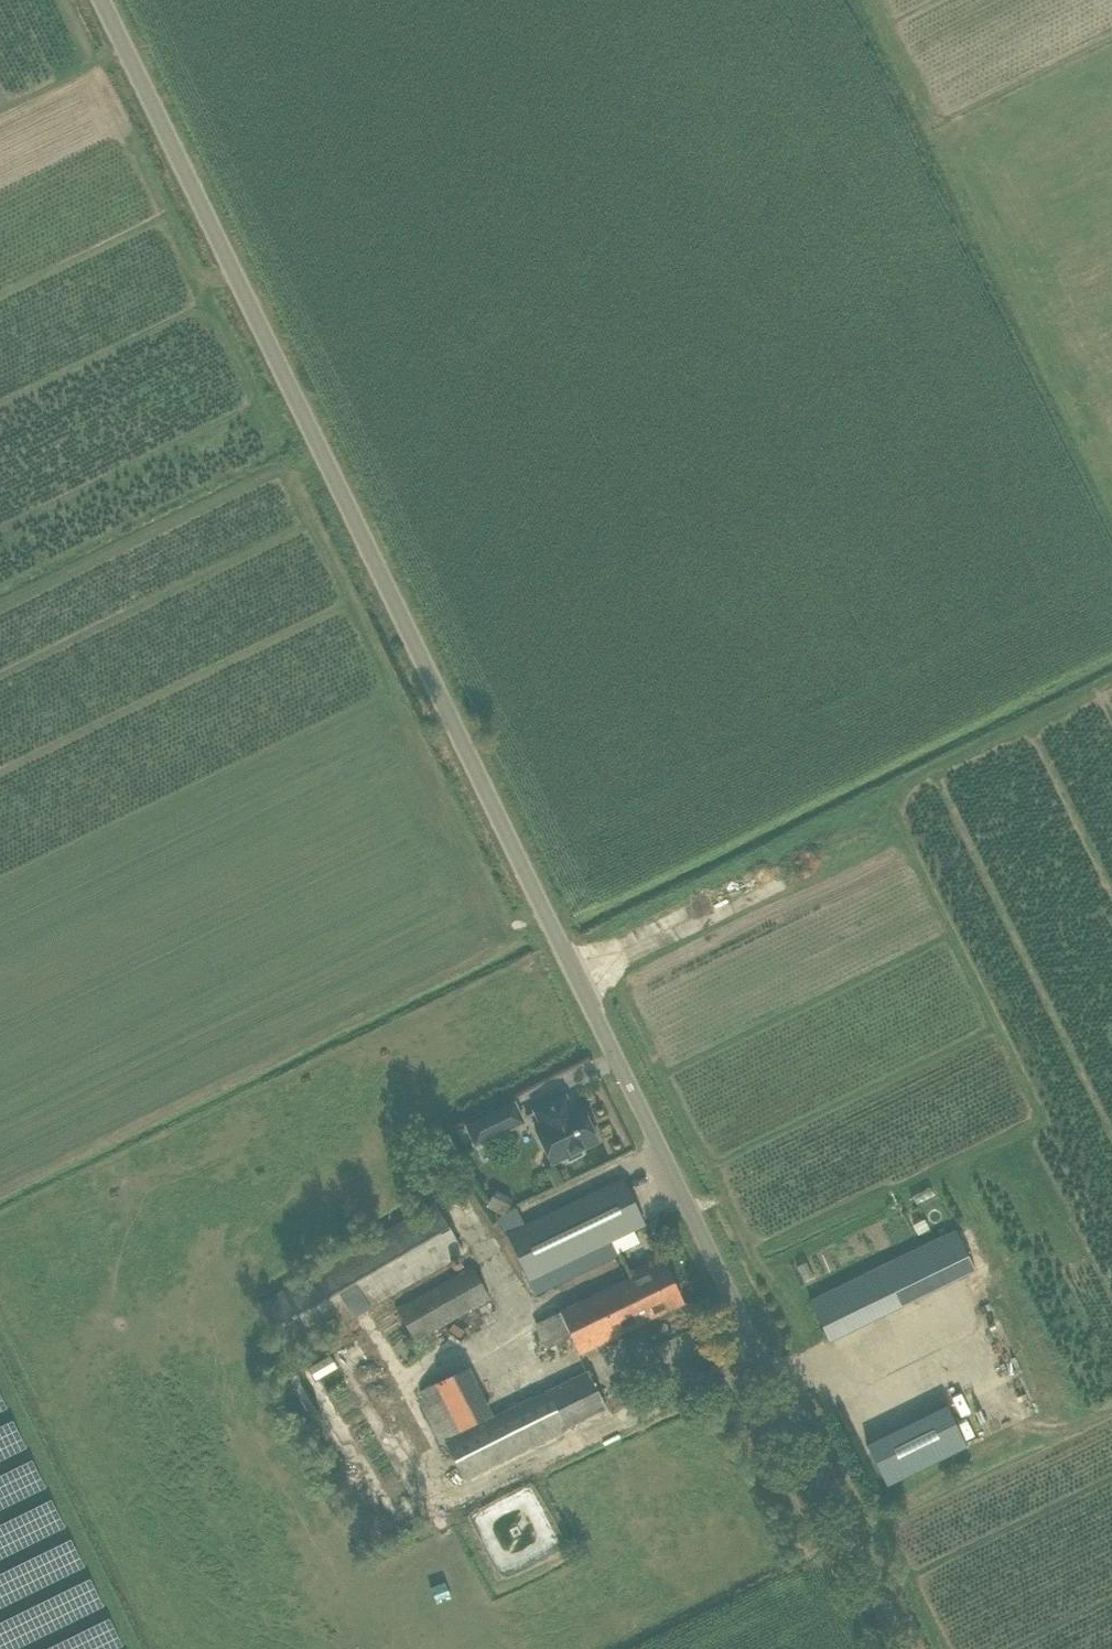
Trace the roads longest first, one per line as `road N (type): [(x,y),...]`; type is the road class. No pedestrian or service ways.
road 1 (unclassified): [(899,1648),(97,0)]

